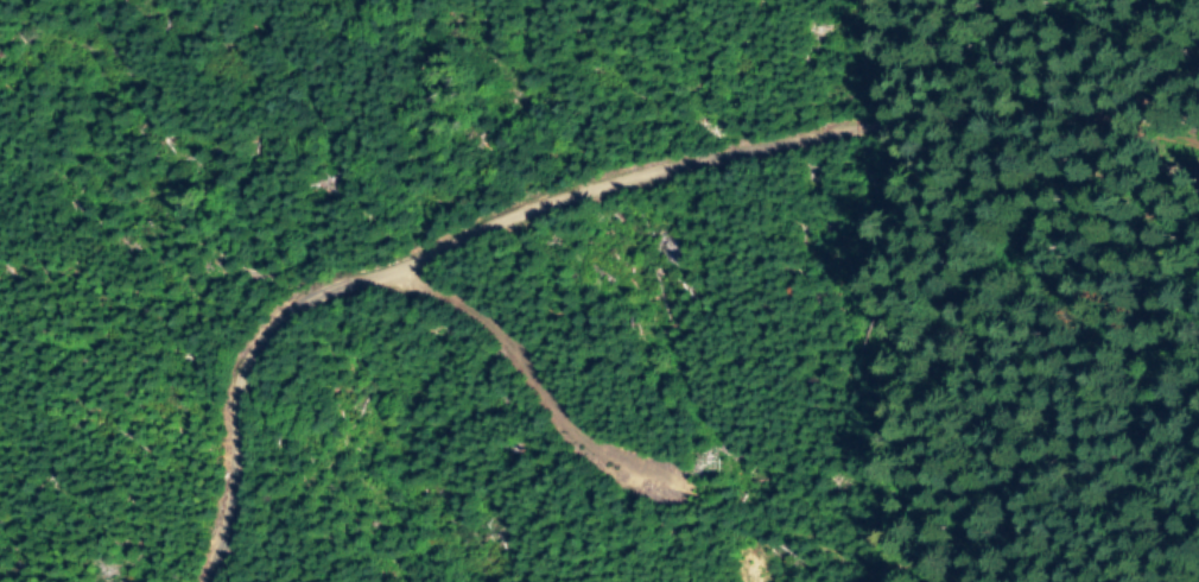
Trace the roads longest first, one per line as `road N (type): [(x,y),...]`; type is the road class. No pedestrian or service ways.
road 1 (track): [(210,581),(233,512),(237,409),(250,361),(273,331),(360,289),(419,292),(484,317),(585,442),(668,499),(756,521),(833,563),(906,572),(989,534),(1065,483),(1135,455),(1198,471)]
road 2 (track): [(360,289),(486,229),(907,121),(1107,0)]

